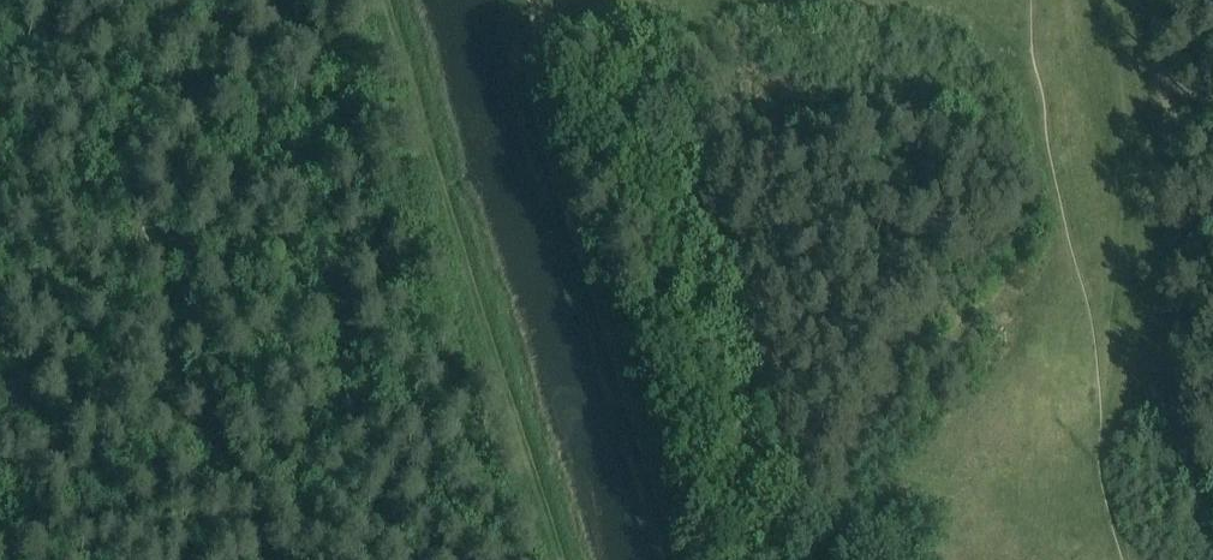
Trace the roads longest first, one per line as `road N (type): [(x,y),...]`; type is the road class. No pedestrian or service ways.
road 1 (track): [(387,0),(556,559)]
road 2 (track): [(681,559),(535,120),(531,0)]
road 3 (track): [(1092,326),(1212,217)]

